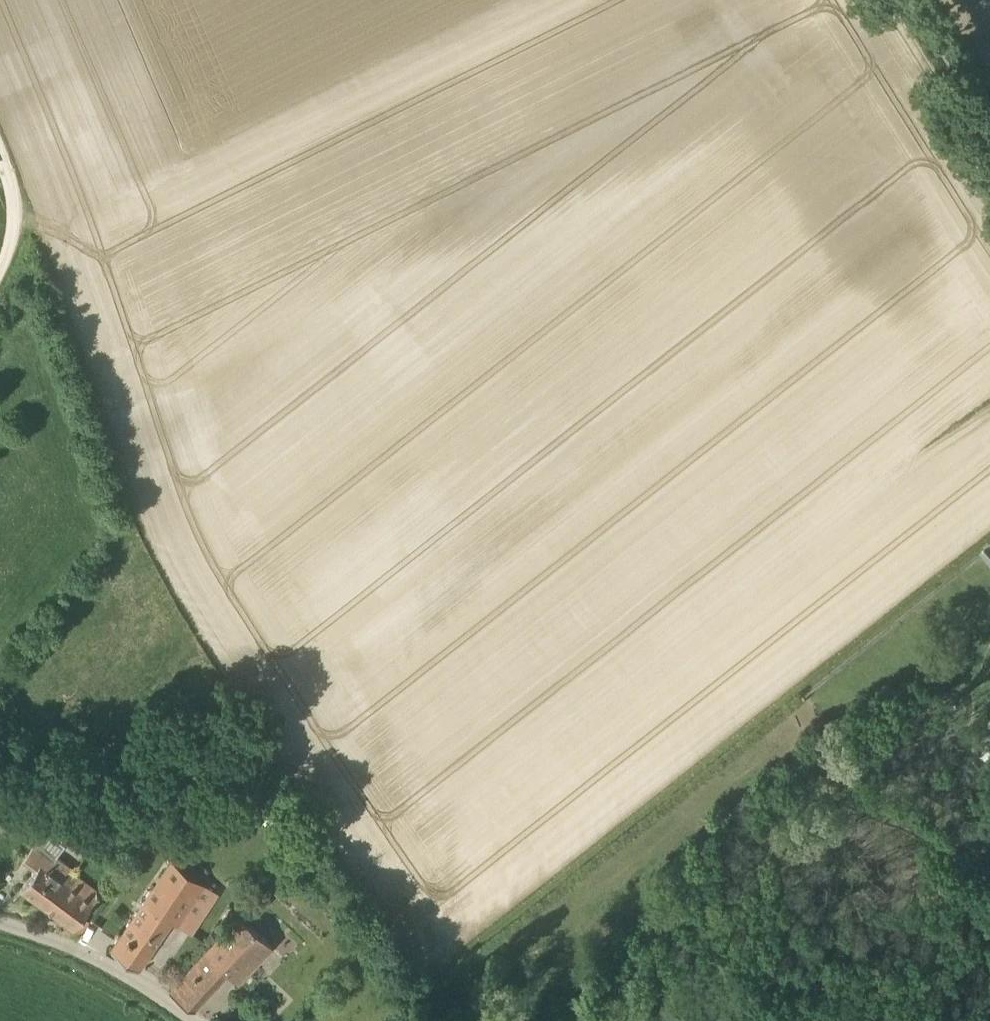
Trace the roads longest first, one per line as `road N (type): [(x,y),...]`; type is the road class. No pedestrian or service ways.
road 1 (unclassified): [(196,1020),(101,962),(0,924)]
road 2 (unclassified): [(989,139),(900,0)]

